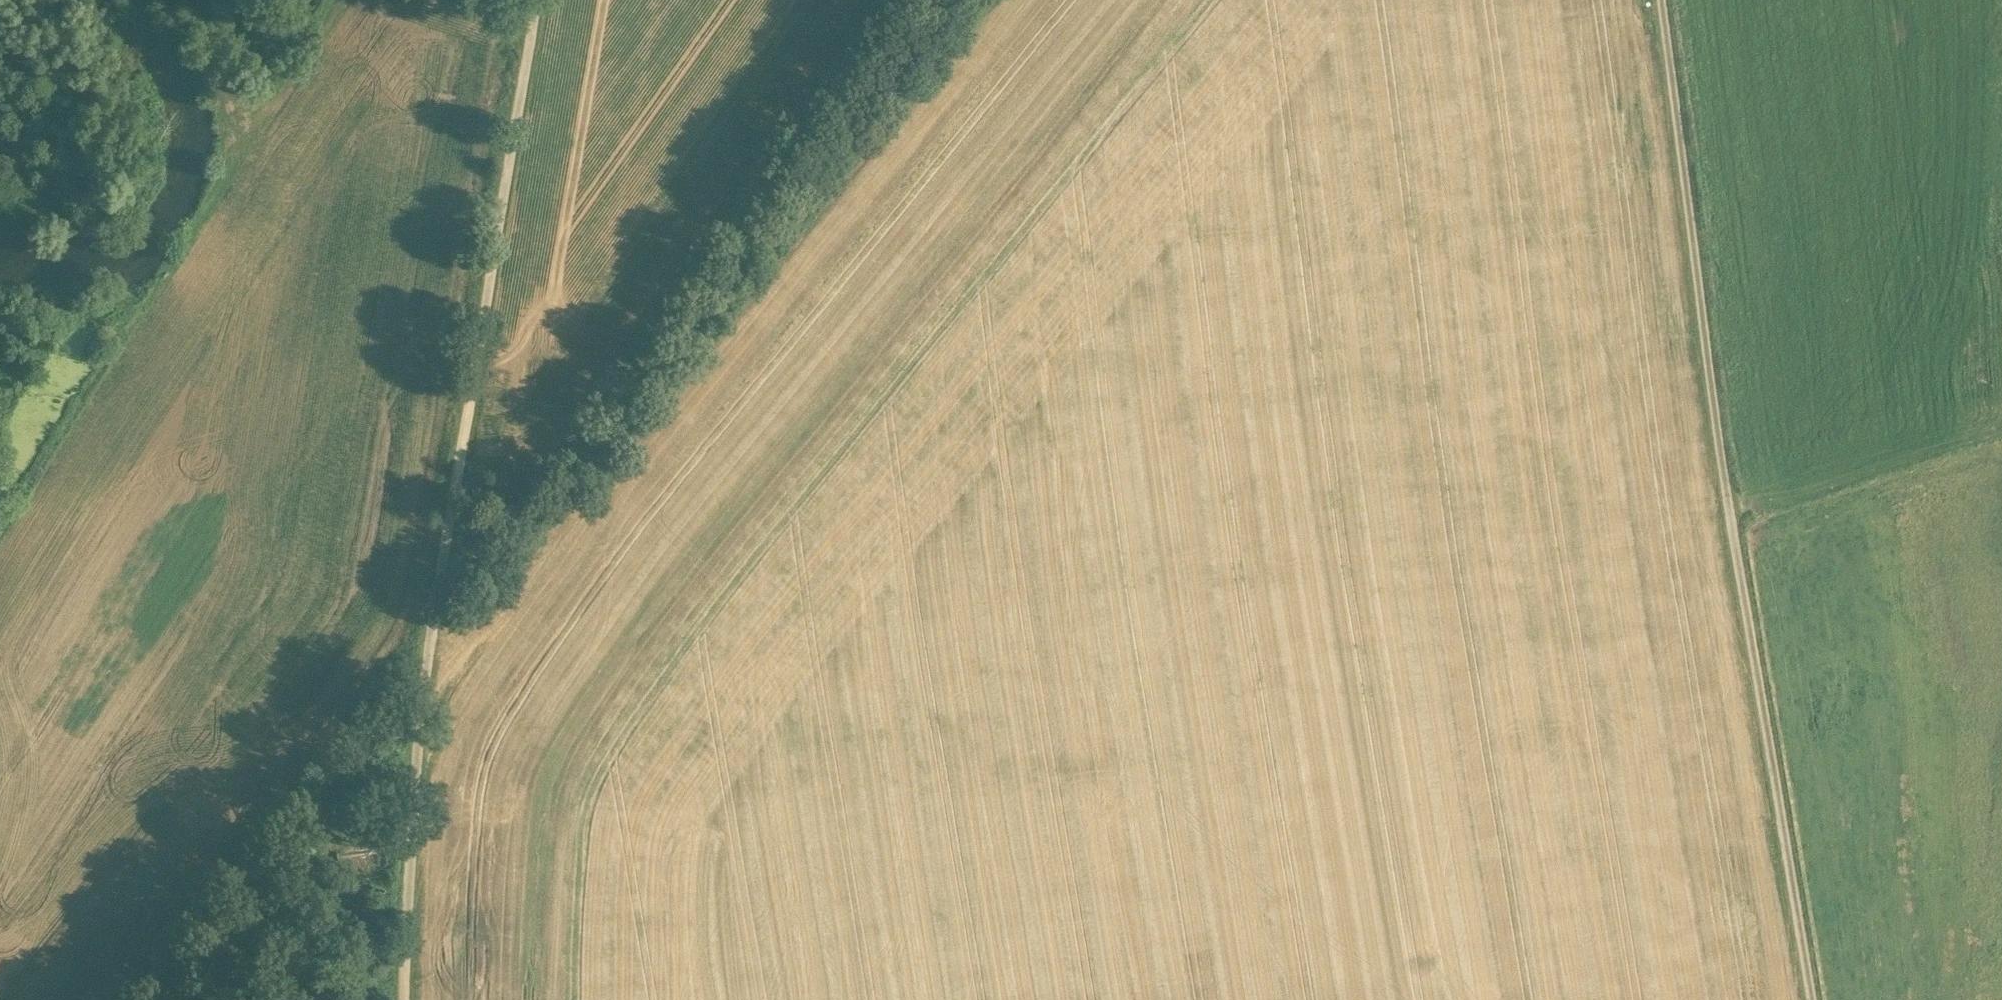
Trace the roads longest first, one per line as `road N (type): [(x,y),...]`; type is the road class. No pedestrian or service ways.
road 1 (track): [(1664,0),(1733,512),(1812,999)]
road 2 (track): [(534,0),(445,604),(412,999)]
road 3 (track): [(1733,512),(2001,426)]
road 4 (track): [(349,0),(291,97),(251,113),(235,107)]

